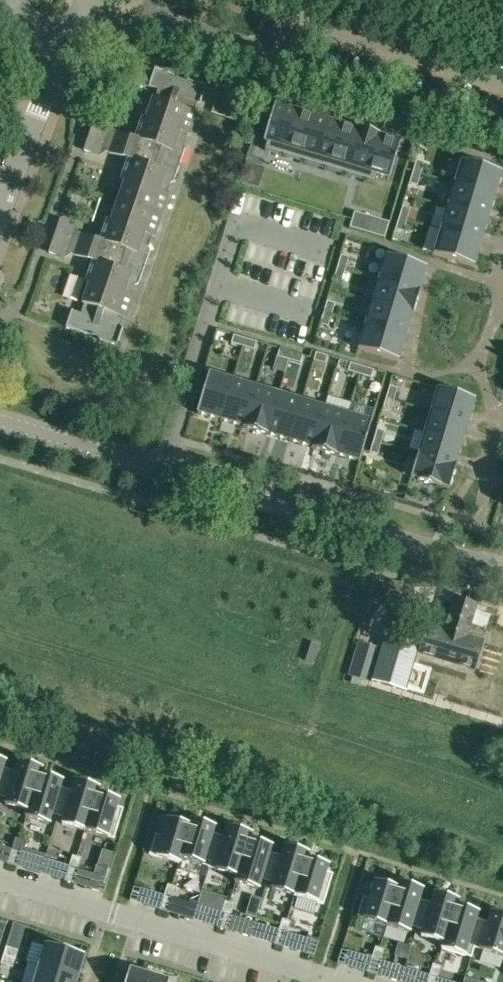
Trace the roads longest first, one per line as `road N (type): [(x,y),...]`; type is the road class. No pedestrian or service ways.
road 1 (residential): [(502,571),(0,419)]
road 2 (residential): [(0,881),(324,978)]
road 3 (residential): [(502,134),(283,67)]
road 4 (residential): [(283,67),(153,28),(82,23)]
road 5 (residential): [(65,33),(0,206)]

